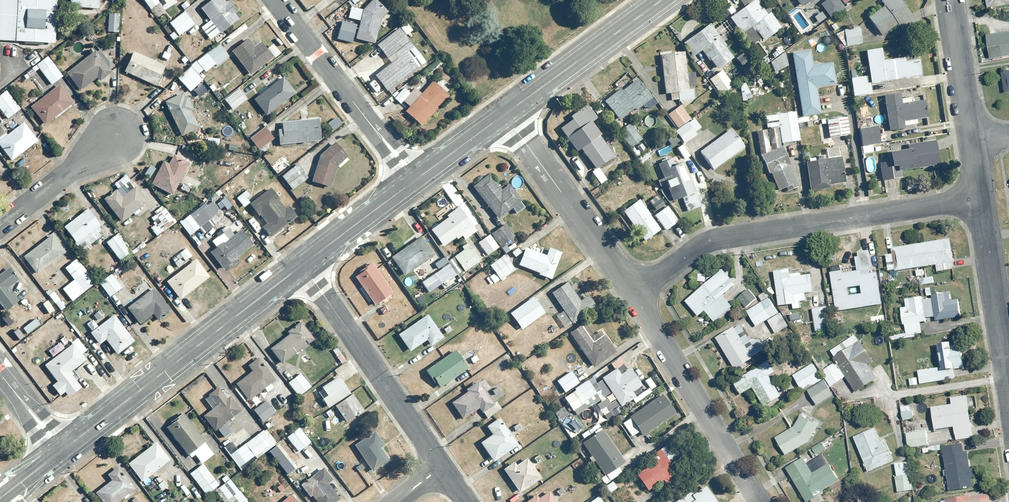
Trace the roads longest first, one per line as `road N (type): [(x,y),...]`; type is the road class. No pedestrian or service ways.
road 1 (residential): [(633,293),(701,245),(725,238),(981,197)]
road 2 (tertiary): [(61,452),(302,265)]
road 3 (residential): [(302,265),(440,466)]
road 4 (residential): [(633,293),(760,501)]
road 5 (residential): [(274,0),(414,181)]
road 6 (residential): [(505,114),(633,293)]
road 7 (residential): [(1008,394),(981,197)]
road 8 (tertiary): [(505,114),(661,0)]
road 9 (residential): [(114,136),(0,225)]
road 10 (residential): [(972,141),(950,0)]
road 11 (tertiary): [(302,265),(414,181)]

